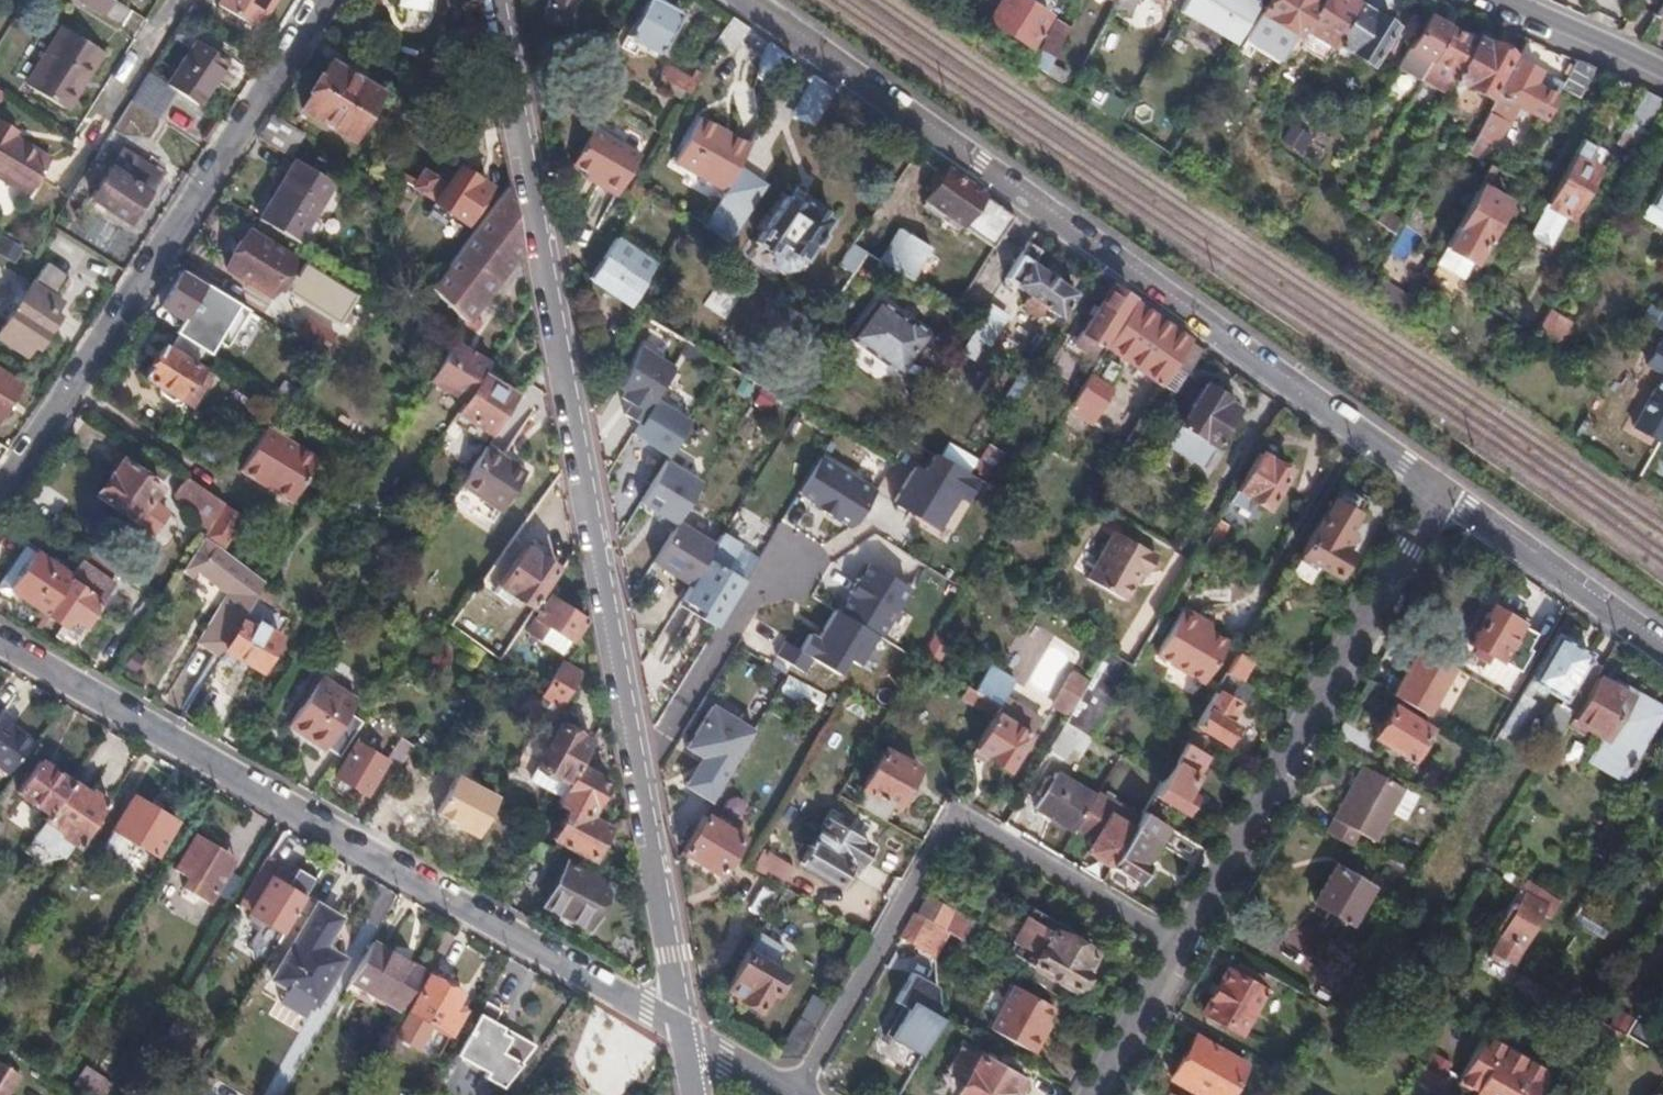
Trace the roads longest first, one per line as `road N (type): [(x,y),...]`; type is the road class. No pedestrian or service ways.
road 1 (residential): [(497,0),(684,1029)]
road 2 (residential): [(1441,490),(743,0)]
road 3 (residential): [(684,1029),(0,637)]
road 4 (residential): [(0,493),(321,0)]
road 5 (residential): [(1182,944),(956,817),(795,1091)]
road 6 (residential): [(1182,944),(1441,490)]
road 7 (residential): [(1662,649),(1441,490)]
road 8 (residential): [(1098,1094),(1182,944)]
road 9 (tertiary): [(1508,0),(1662,69)]
road 10 (residential): [(795,1091),(684,1029)]

